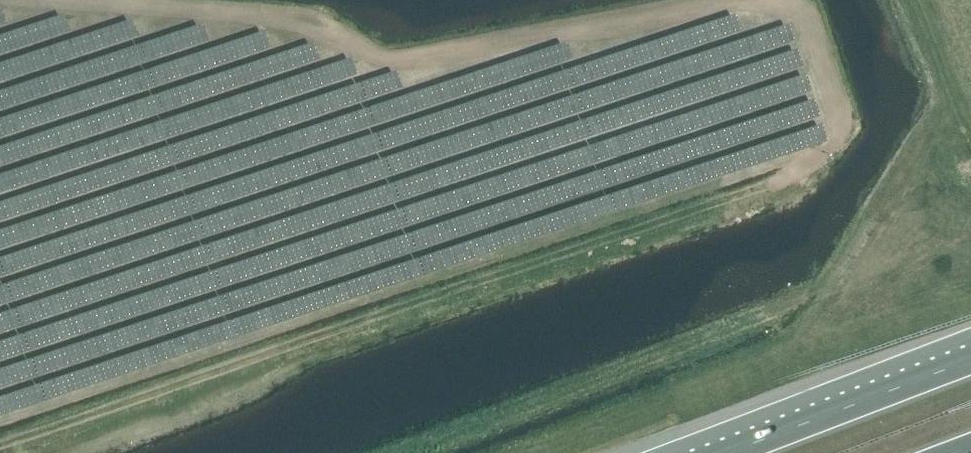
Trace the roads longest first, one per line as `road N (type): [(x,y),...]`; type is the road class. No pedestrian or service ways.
road 1 (motorway): [(970,359),(724,452)]

